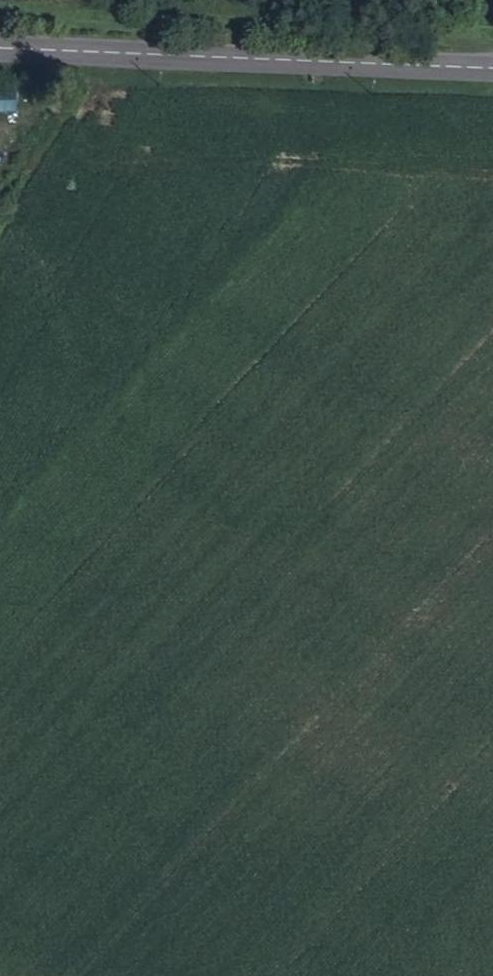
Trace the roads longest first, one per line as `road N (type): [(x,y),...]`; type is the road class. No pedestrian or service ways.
road 1 (tertiary): [(0,48),(492,69)]

